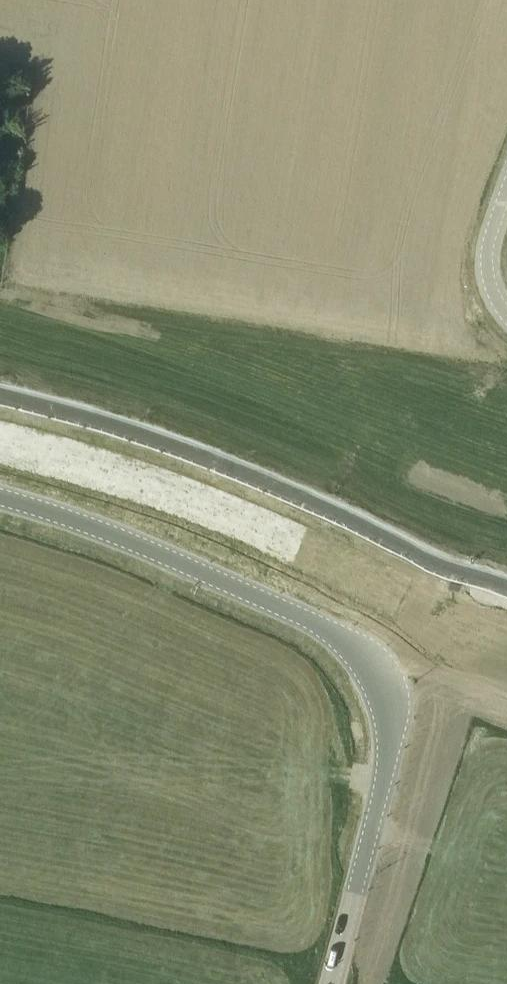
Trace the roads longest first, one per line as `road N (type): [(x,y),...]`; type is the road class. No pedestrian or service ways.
road 1 (tertiary): [(330,983),(393,756),(384,692),(372,666),(328,627),(111,531),(0,494)]
road 2 (unclassified): [(439,557),(149,438),(0,396)]

